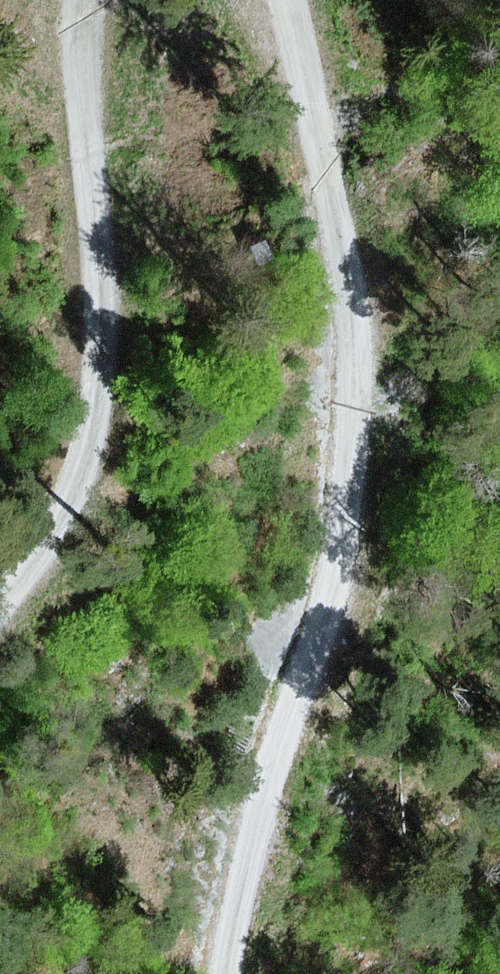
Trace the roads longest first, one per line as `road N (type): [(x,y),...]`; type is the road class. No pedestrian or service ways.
road 1 (track): [(277,0),(338,201),(360,368),(344,540),(246,874),(229,973)]
road 2 (track): [(0,620),(33,578),(92,457),(99,326),(84,0)]

